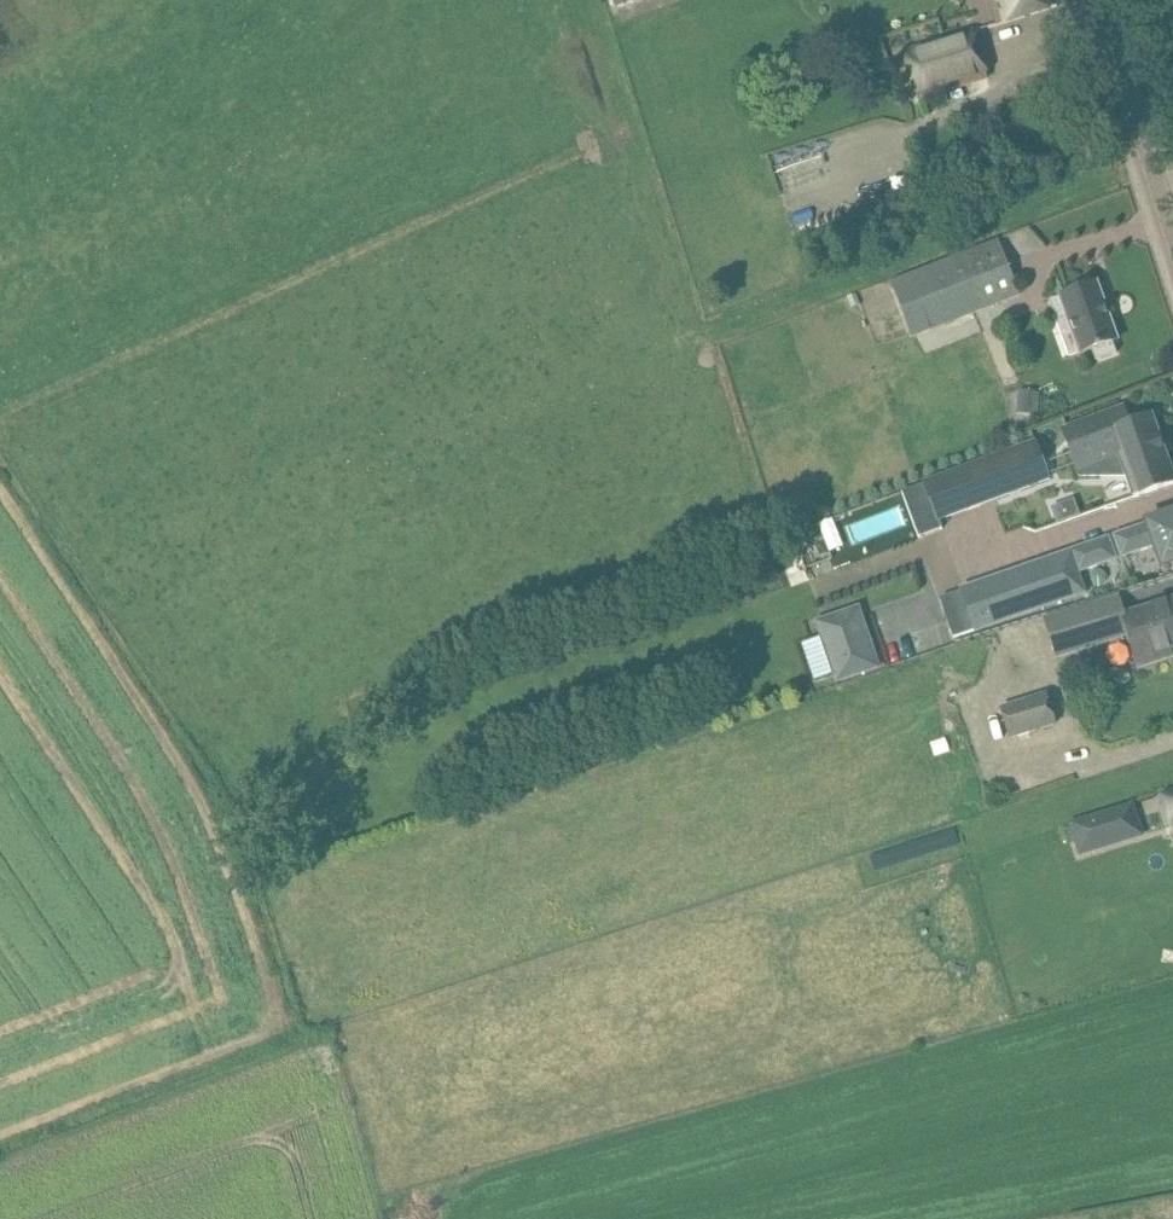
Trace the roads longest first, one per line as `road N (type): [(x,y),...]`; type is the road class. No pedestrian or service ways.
road 1 (track): [(1152,155),(713,331)]
road 2 (tertiary): [(1172,223),(1102,0)]

